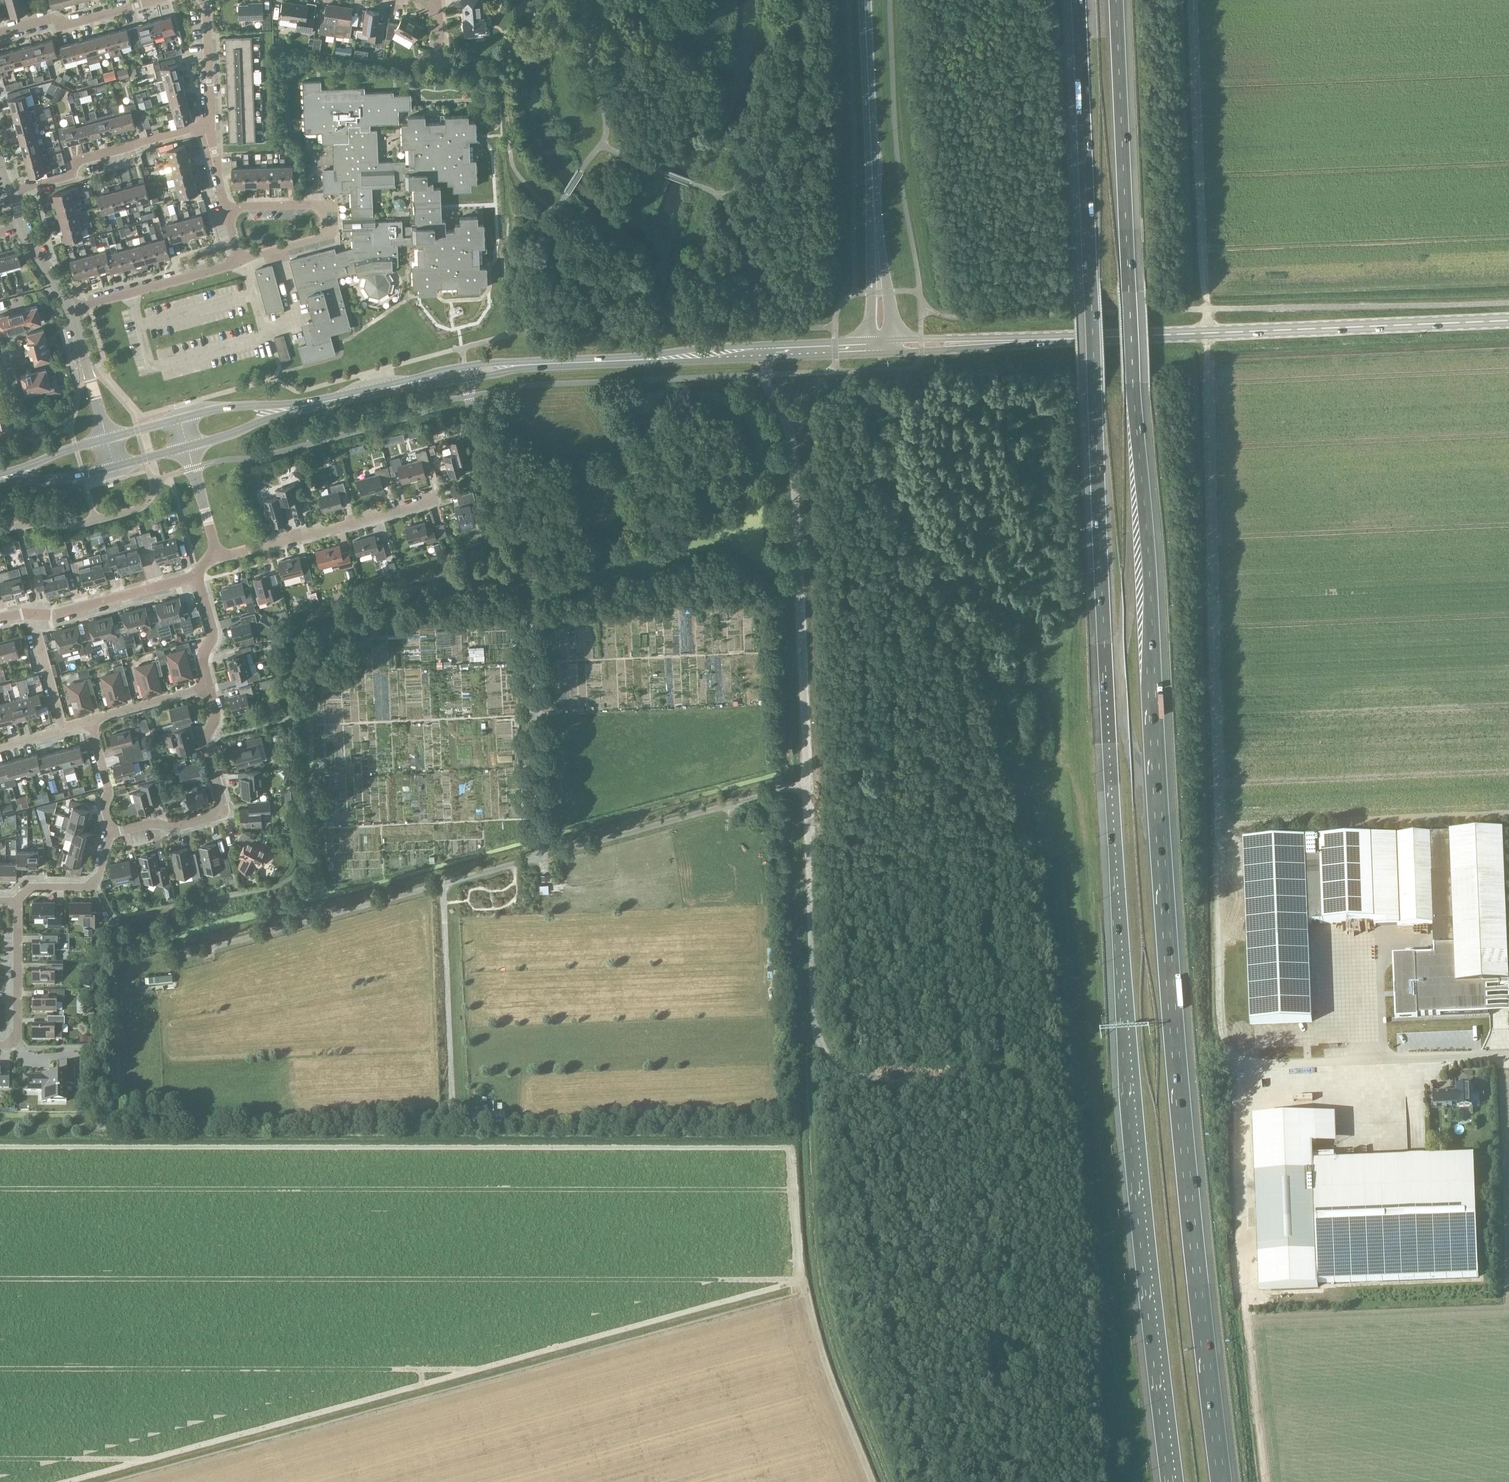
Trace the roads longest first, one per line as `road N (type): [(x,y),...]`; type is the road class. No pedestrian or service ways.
road 1 (motorway): [(1225,1481),(1175,1002),(1116,0)]
road 2 (motorway): [(1078,0),(1119,917),(1176,1481)]
road 3 (unclassified): [(541,857),(526,562),(479,467),(467,378)]
road 4 (tertiary): [(1508,320),(1070,339)]
road 5 (unclassified): [(170,959),(443,883)]
road 6 (unclassified): [(1227,1063),(1508,1054)]
road 7 (residential): [(112,833),(221,814),(205,744),(215,712),(208,685)]
road 8 (secondary): [(642,360),(881,354)]
road 9 (secondary): [(871,341),(712,347),(642,360)]
road 10 (unclassified): [(453,1112),(443,883)]
road 11 (residential): [(218,557),(438,499)]
road 12 (residential): [(8,192),(68,177),(78,160),(211,123)]
road 13 (unclassified): [(240,261),(320,238),(323,208),(225,207)]
road 14 (secondary): [(874,210),(865,0)]
road 15 (unclassified): [(541,857),(730,805)]
road 16 (tertiary): [(881,354),(1070,339)]
road 17 (tertiary): [(1070,339),(892,340)]
road 18 (unclassified): [(70,309),(240,261)]
road 19 (residential): [(37,614),(196,574)]
road 20 (residential): [(0,32),(54,17),(68,24),(154,0)]
road 21 (residential): [(18,901),(17,1033),(0,1044)]
road 22 (secondary): [(315,404),(236,405),(179,419)]
road 23 (residential): [(18,901),(30,887),(89,887),(112,833)]
road 24 (secondary): [(187,446),(315,404)]
road 25 (unclassified): [(106,438),(70,309)]
road 26 (secondary): [(892,340),(874,210)]
road 27 (secondary): [(874,210),(871,341)]
road 28 (secondary): [(519,365),(642,360)]
road 29 (residential): [(90,720),(208,685)]
road 30 (residential): [(211,123),(207,0)]

